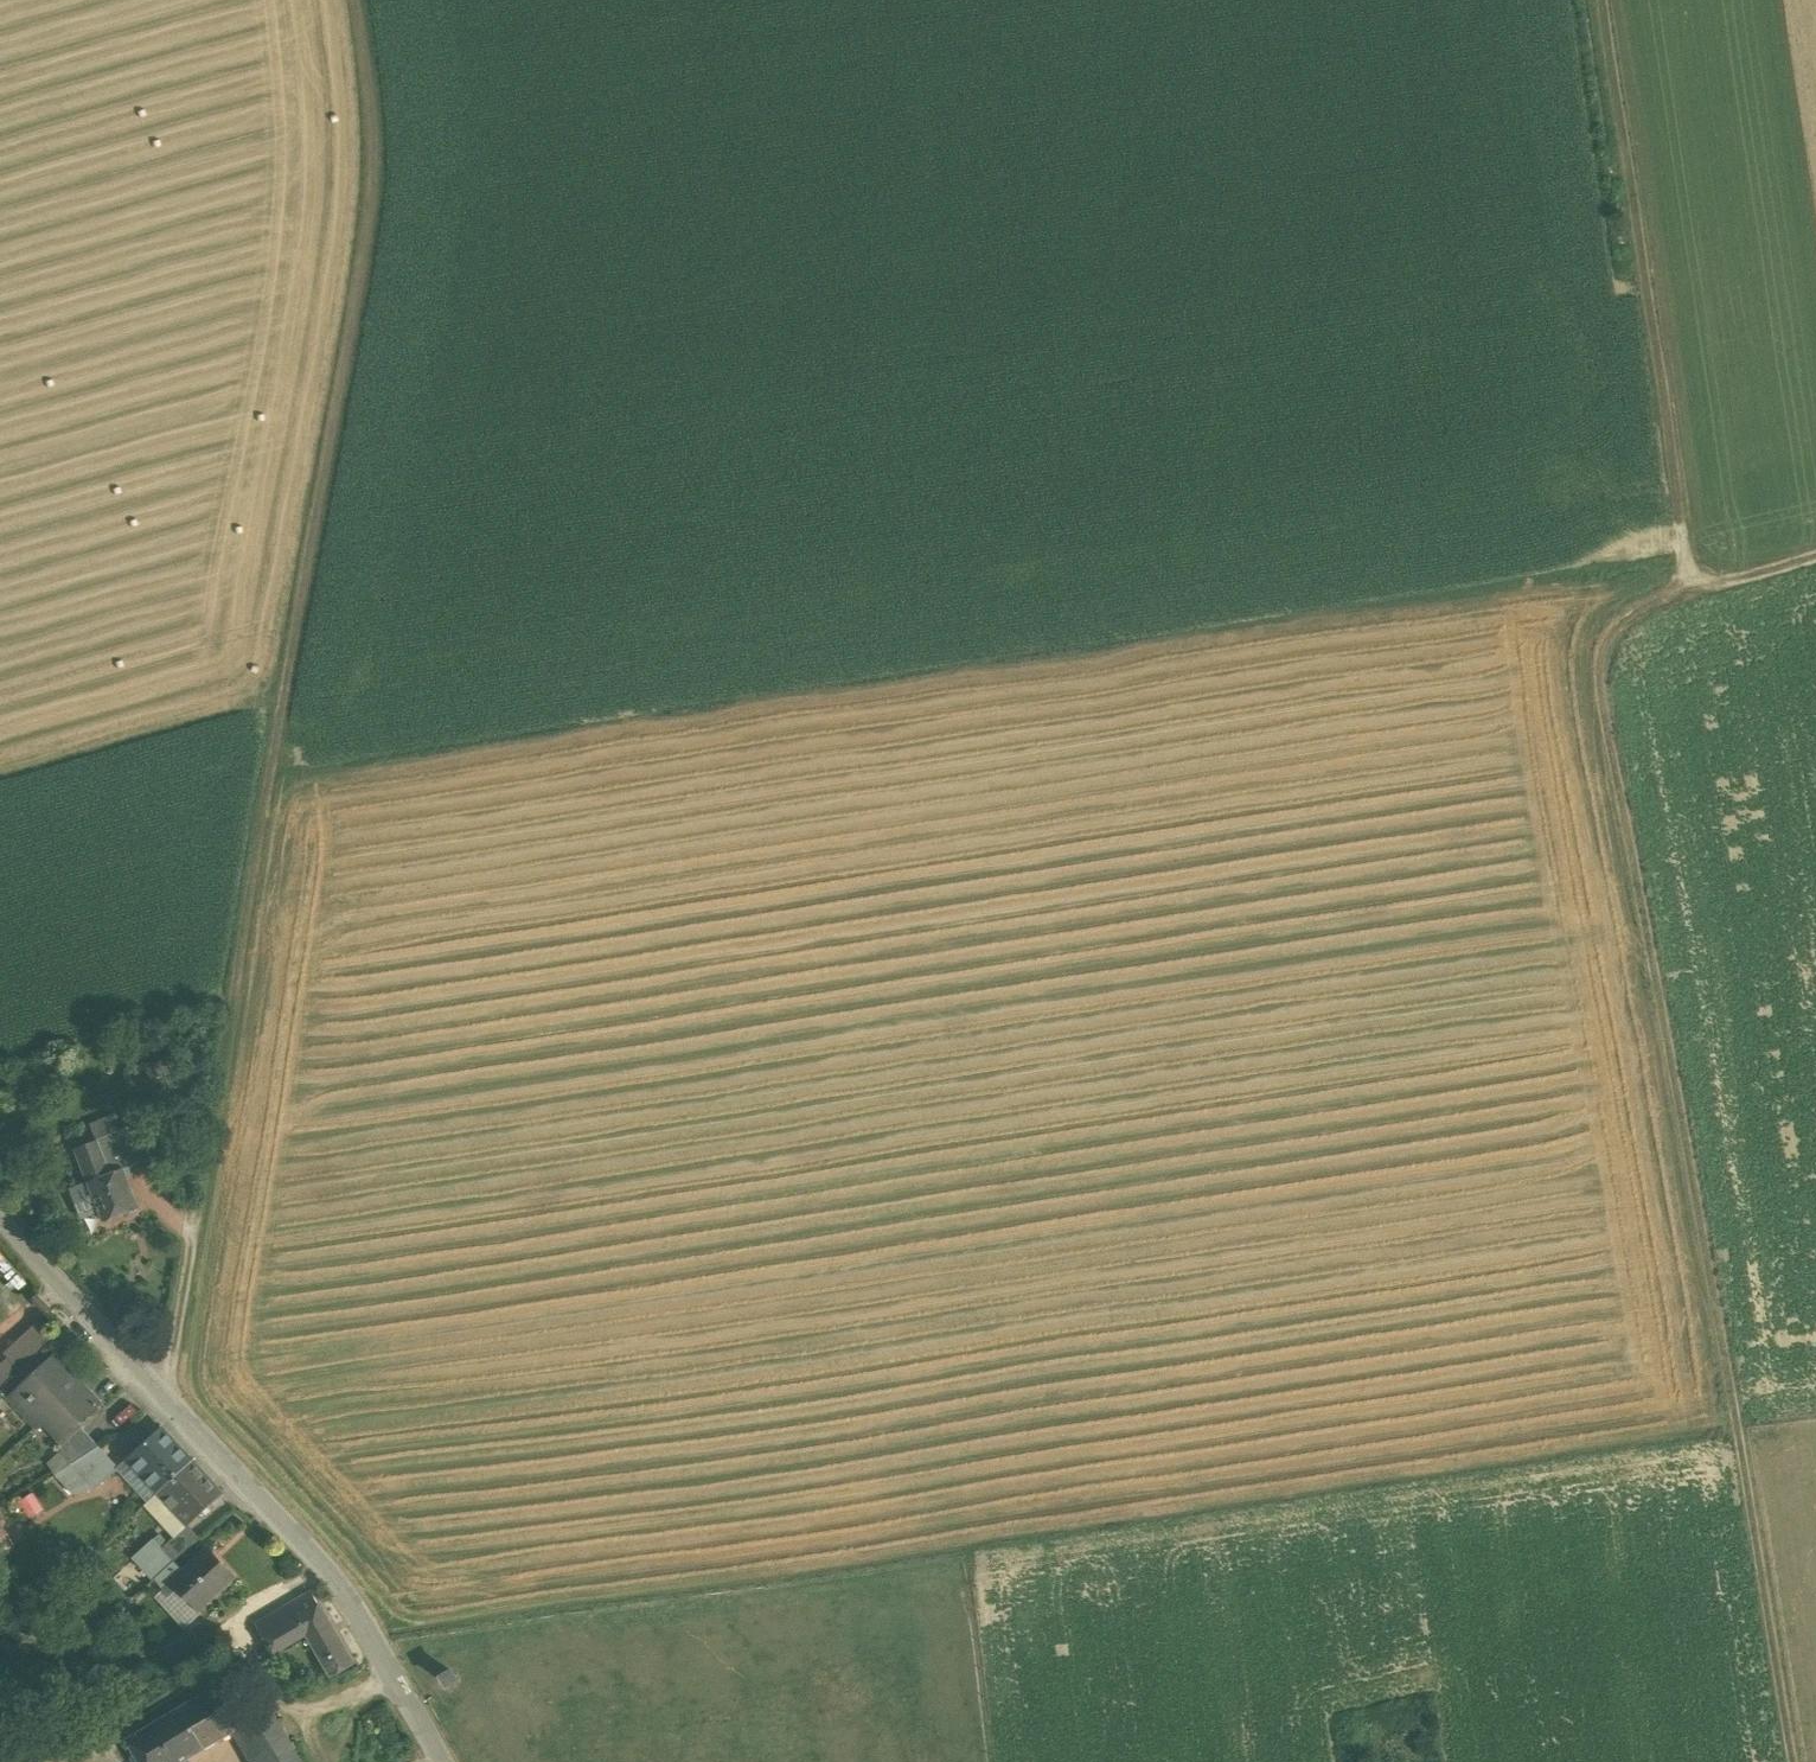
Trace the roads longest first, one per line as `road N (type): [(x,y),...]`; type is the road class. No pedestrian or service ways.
road 1 (track): [(169,1405),(377,222),(382,152),(358,0)]
road 2 (track): [(1795,1761),(1601,670),(1608,645),(1636,612),(1815,551)]
road 3 (tertiary): [(447,1761),(365,1625),(261,1491),(169,1405),(0,1217)]
road 4 (track): [(1695,588),(1603,0)]

